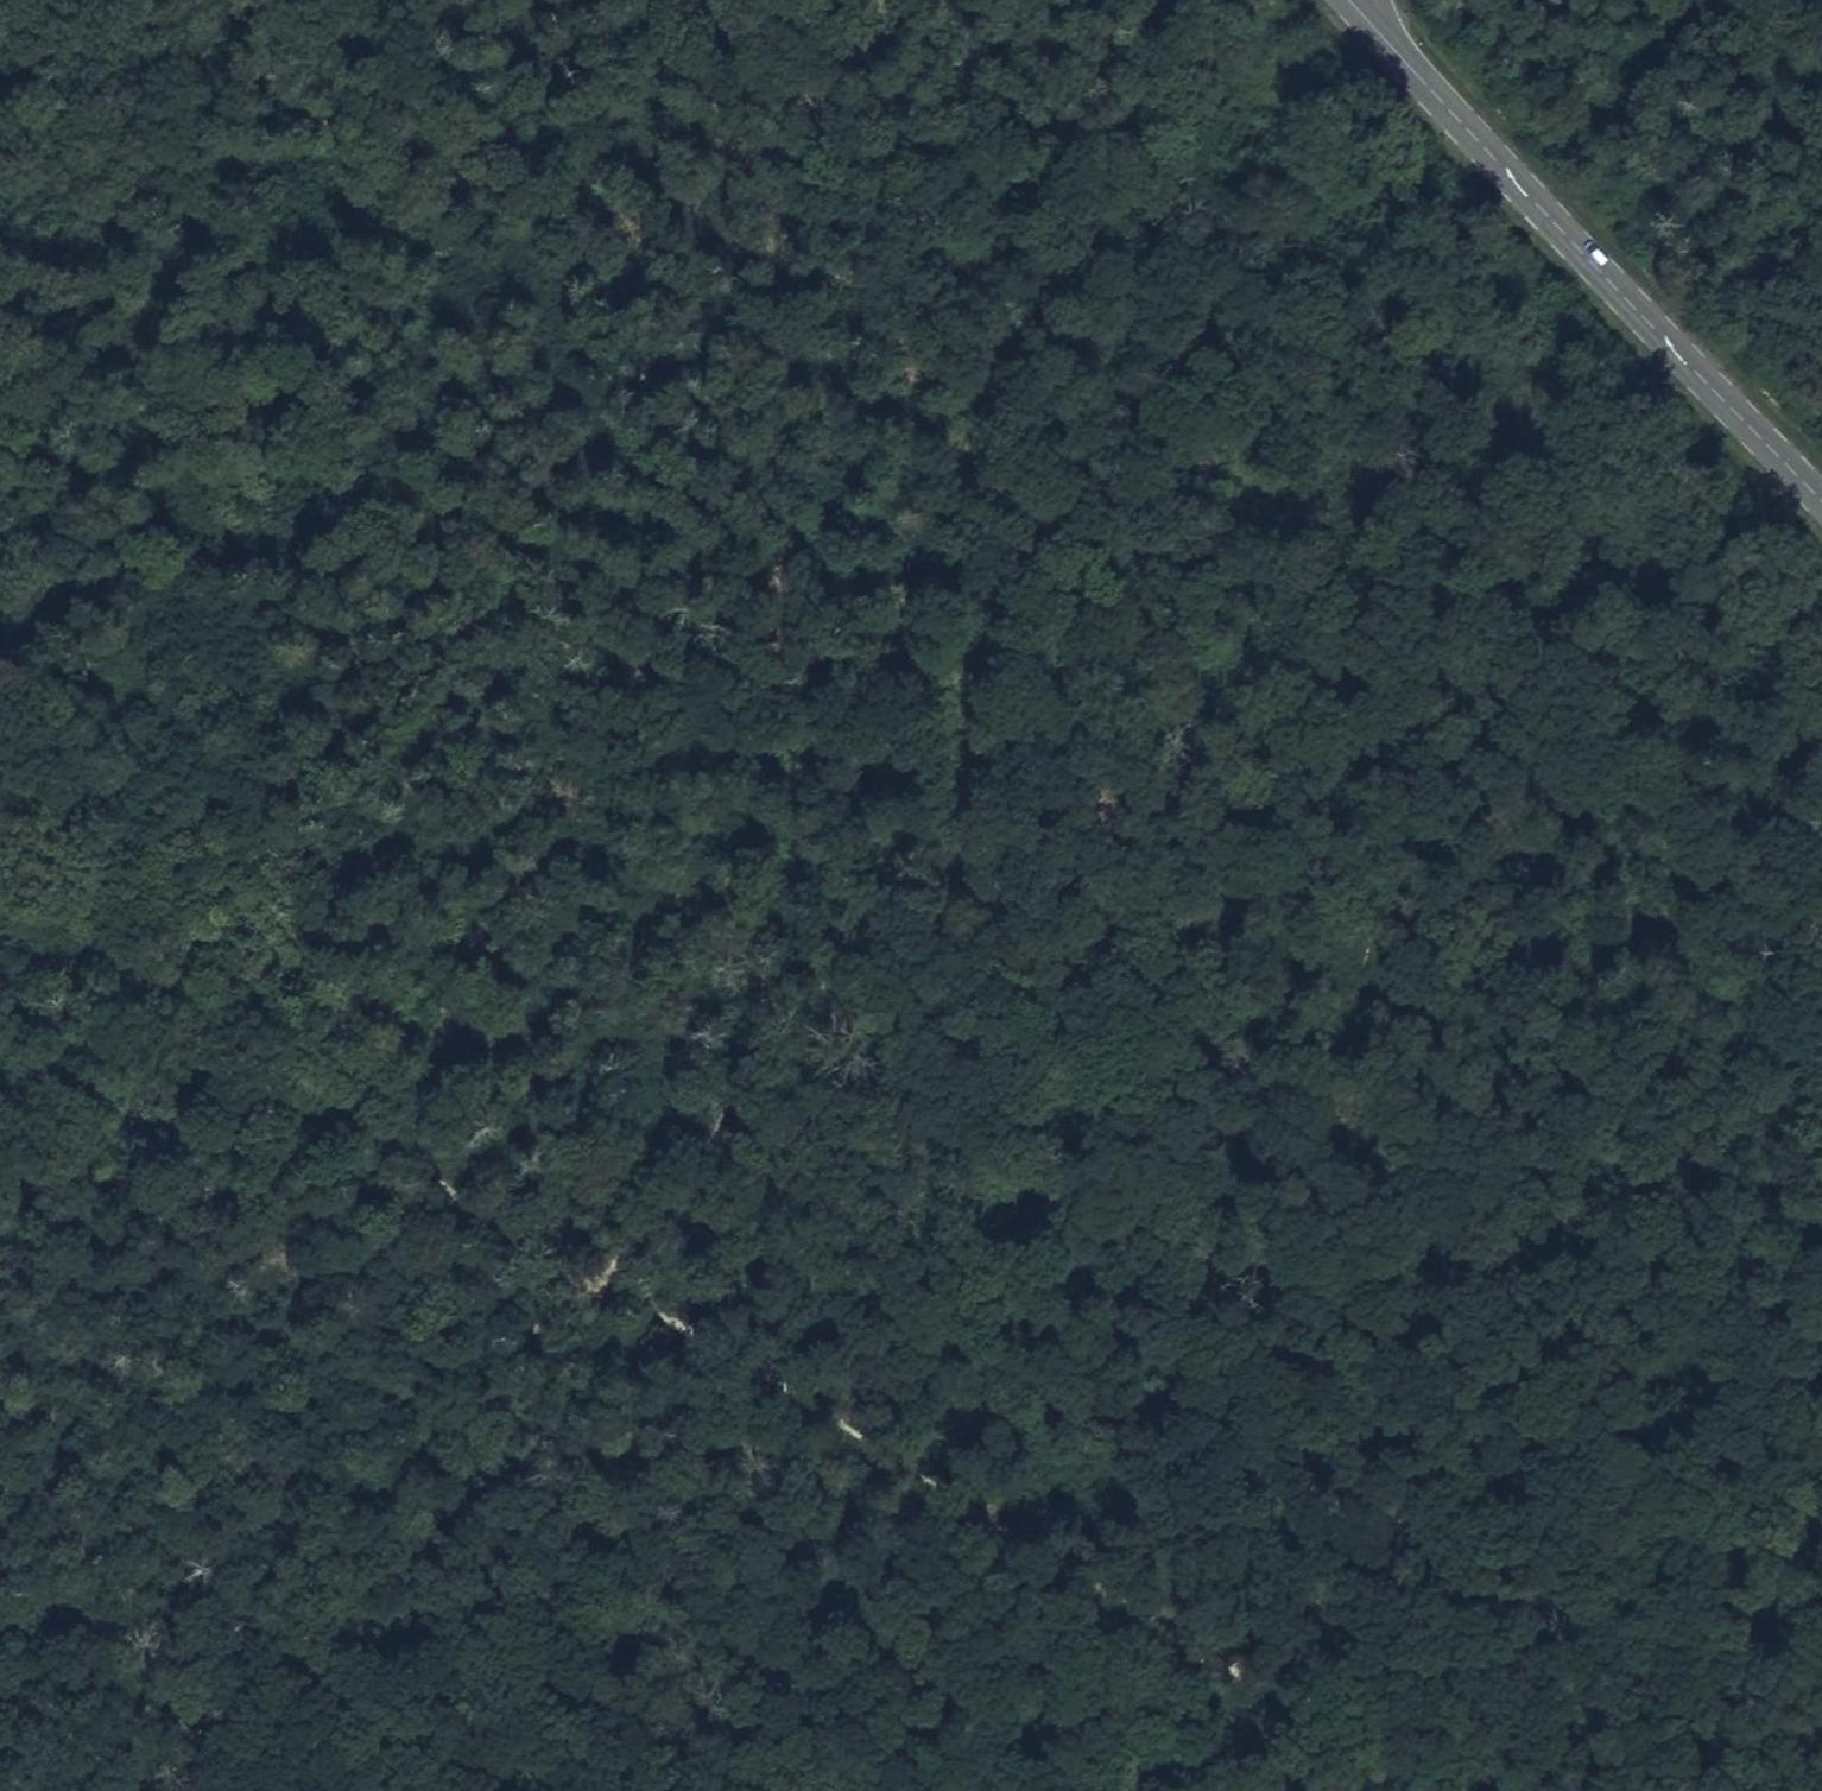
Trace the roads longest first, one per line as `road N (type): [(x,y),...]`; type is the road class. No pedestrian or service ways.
road 1 (secondary): [(1347,0),(1510,182),(1821,497)]

